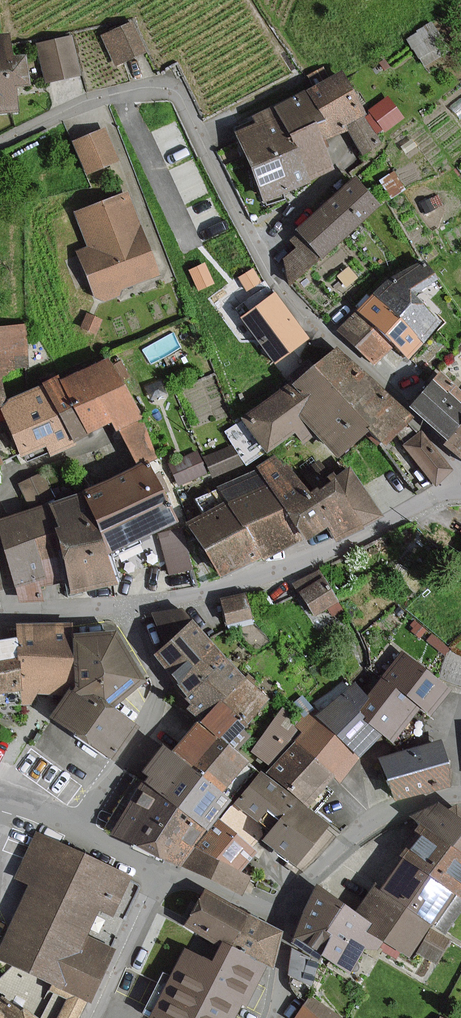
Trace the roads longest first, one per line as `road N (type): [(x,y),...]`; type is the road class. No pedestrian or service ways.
road 1 (residential): [(460,468),(294,301),(251,238),(177,93),(117,93),(0,142)]
road 2 (residential): [(460,492),(269,575),(123,608)]
road 3 (residential): [(82,830),(162,685),(123,608)]
road 4 (residential): [(290,923),(82,830)]
road 5 (residential): [(290,923),(317,871),(363,829),(413,804),(460,798)]

